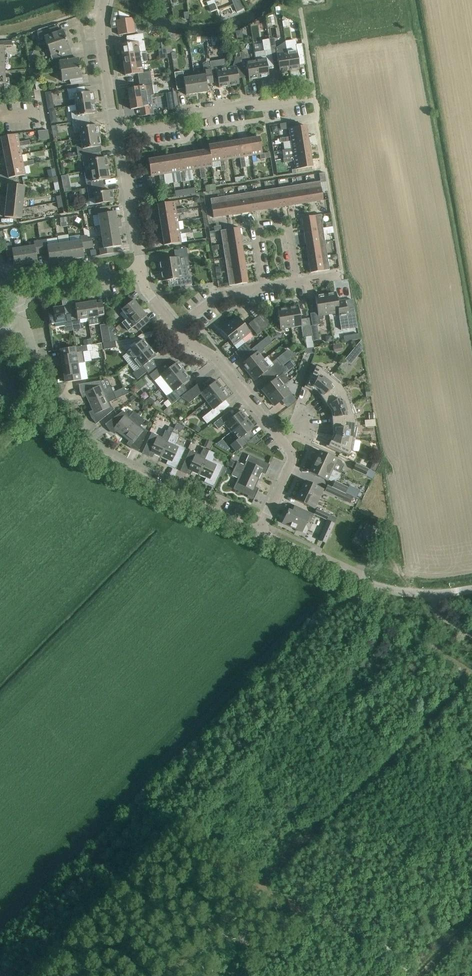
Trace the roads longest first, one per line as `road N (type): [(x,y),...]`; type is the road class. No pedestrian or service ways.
road 1 (residential): [(259,533),(110,462),(67,431),(44,390),(24,324)]
road 2 (residential): [(259,533),(292,455),(218,358),(177,328)]
road 3 (unclassified): [(259,533),(383,587),(471,589)]
road 4 (residential): [(117,133),(177,125),(187,114),(314,97)]
road 5 (residential): [(141,272),(117,133)]
road 6 (residential): [(296,282),(288,234),(280,226),(263,228),(257,236),(265,287)]
road 7 (residential): [(117,133),(101,38),(104,0)]
road 8 (residential): [(13,292),(141,272)]

